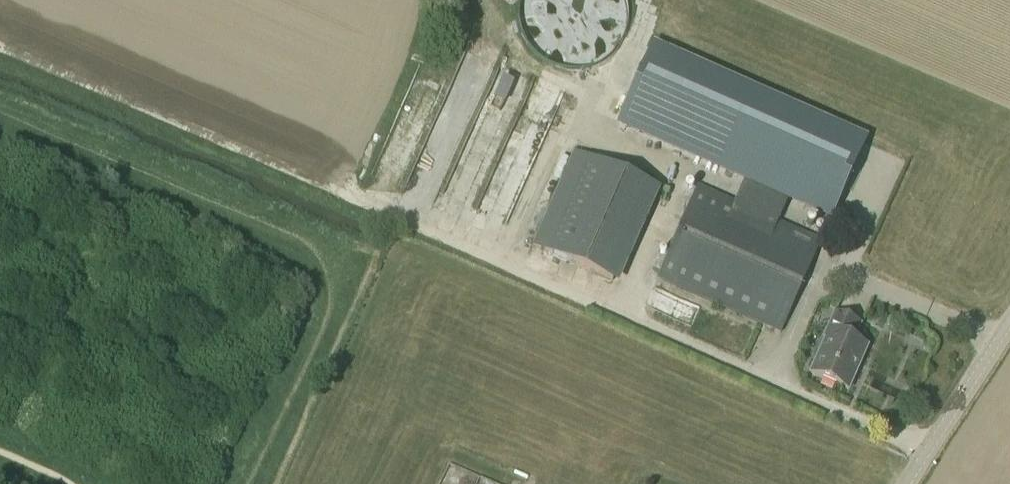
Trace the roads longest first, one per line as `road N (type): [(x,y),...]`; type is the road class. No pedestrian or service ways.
road 1 (track): [(0,55),(927,451)]
road 2 (unclassified): [(906,483),(1009,322)]

